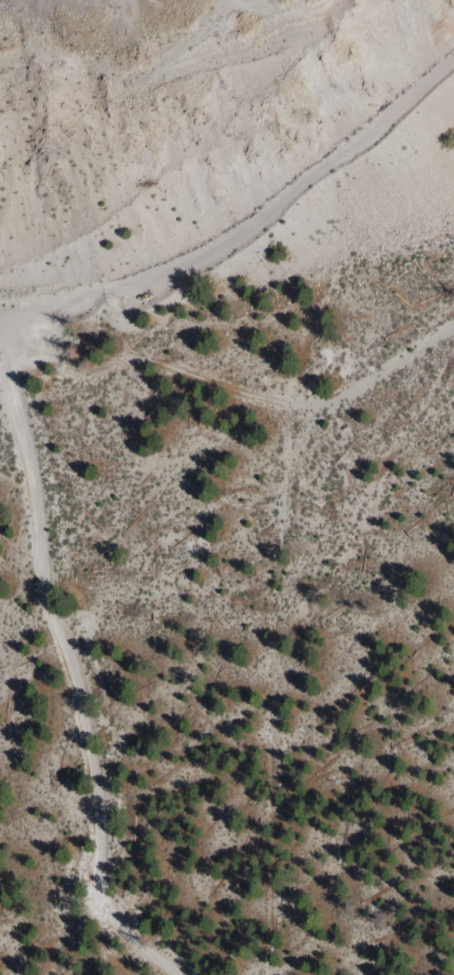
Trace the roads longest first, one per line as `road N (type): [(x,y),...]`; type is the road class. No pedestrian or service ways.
road 1 (residential): [(183,974),(134,928),(112,892),(103,754),(73,651),(23,381),(27,344),(47,321),(86,301),(193,260),(453,54)]
road 2 (track): [(453,328),(361,382),(289,408),(123,358),(51,370),(23,360)]

